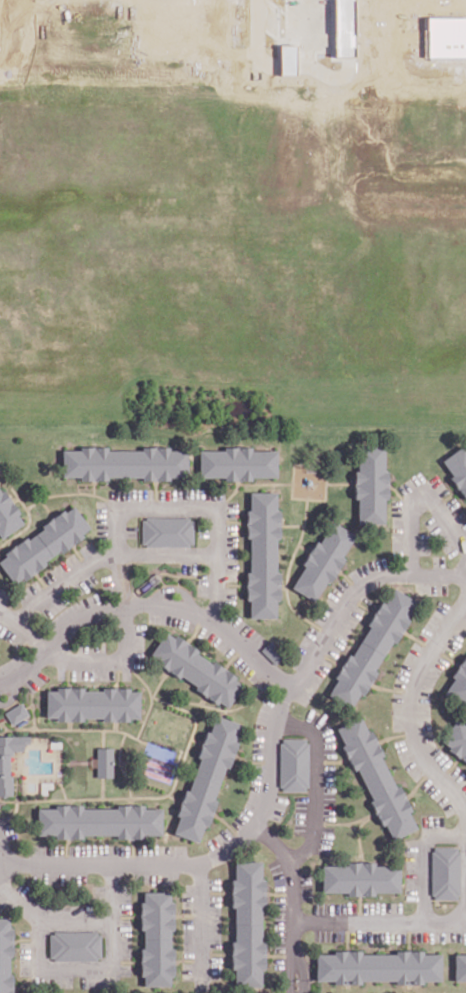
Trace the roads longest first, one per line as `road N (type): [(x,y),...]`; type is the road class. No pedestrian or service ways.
road 1 (residential): [(292,687),(253,822),(220,854),(199,863),(113,866),(7,862),(0,850)]
road 2 (residential): [(0,686),(85,620),(124,605),(157,604),(210,620),(292,687)]
road 3 (residential): [(210,620),(218,555),(211,509),(117,512),(124,605)]
road 4 (residential): [(465,594),(427,655),(411,702),(418,748),(465,821)]
road 5 (residential): [(465,575),(395,574),(361,585),(292,687)]
road 6 (residential): [(17,623),(98,558),(218,553)]
road 7 (residential): [(113,866),(109,965),(39,964),(40,919)]
road 8 (residential): [(293,992),(292,876),(274,840),(253,822)]
road 9 (residential): [(277,719),(304,727),(315,744),(314,828),(289,864)]
road 10 (residential): [(465,915),(458,923),(293,922)]
road 11 (residential): [(411,574),(411,508),(419,498),(432,501),(465,549)]
road 12 (residential): [(2,860),(5,886),(44,922),(112,924)]
road 13 (residential): [(46,648),(58,657),(120,656),(124,605)]
road 14 (residential): [(465,835),(432,836),(424,845),(424,923)]

